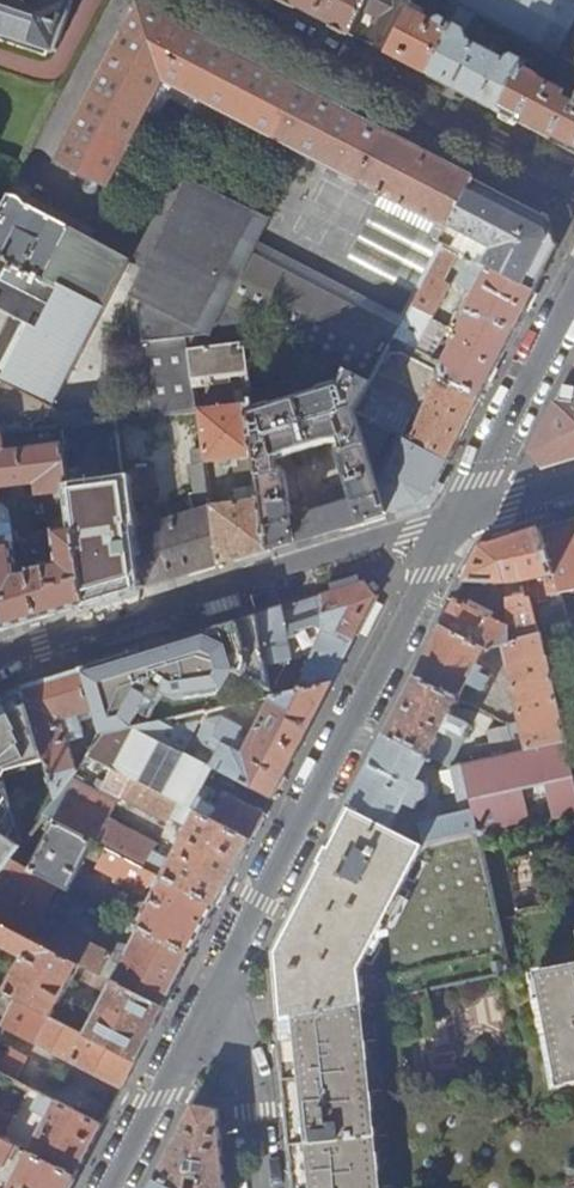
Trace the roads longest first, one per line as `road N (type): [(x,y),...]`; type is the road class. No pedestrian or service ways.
road 1 (secondary): [(459,519),(219,984)]
road 2 (residential): [(459,519),(0,662)]
road 3 (residential): [(197,0),(573,188)]
road 4 (residential): [(573,293),(459,519)]
road 5 (secondary): [(219,984),(112,1187)]
road 6 (residential): [(219,984),(255,1111),(263,1187)]
road 7 (secondary): [(573,484),(459,519)]

